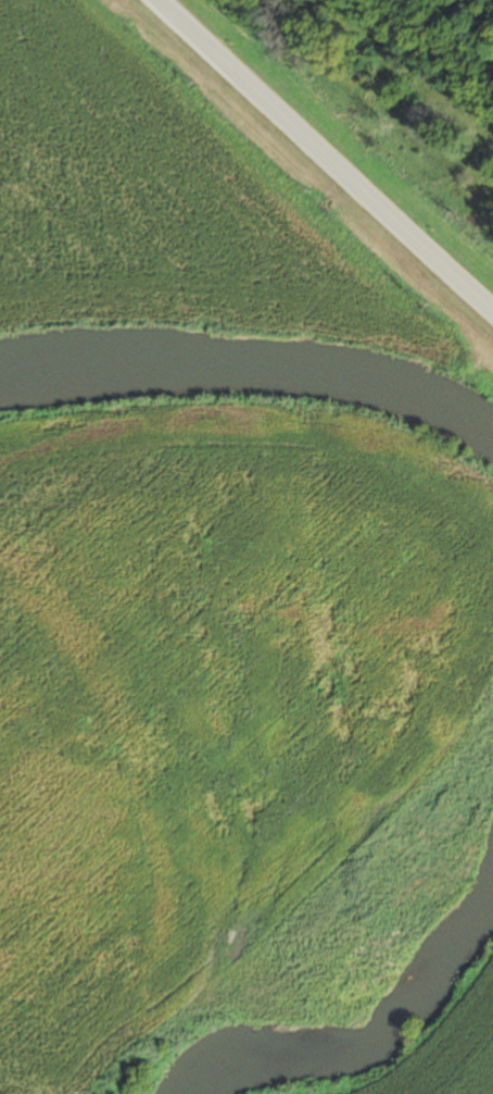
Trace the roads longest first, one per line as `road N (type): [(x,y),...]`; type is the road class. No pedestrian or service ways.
road 1 (secondary): [(492,314),(155,0)]

